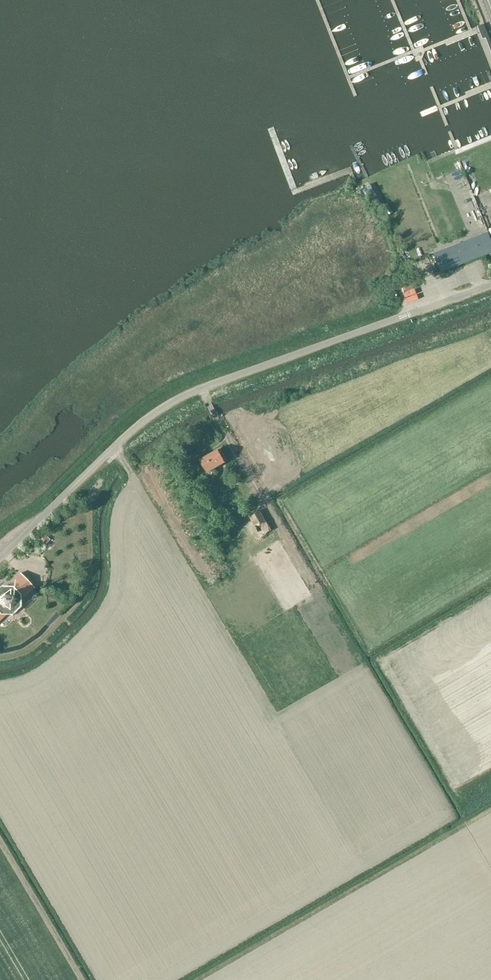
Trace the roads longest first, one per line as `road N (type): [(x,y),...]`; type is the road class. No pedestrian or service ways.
road 1 (unclassified): [(0,558),(172,402),(490,284)]

